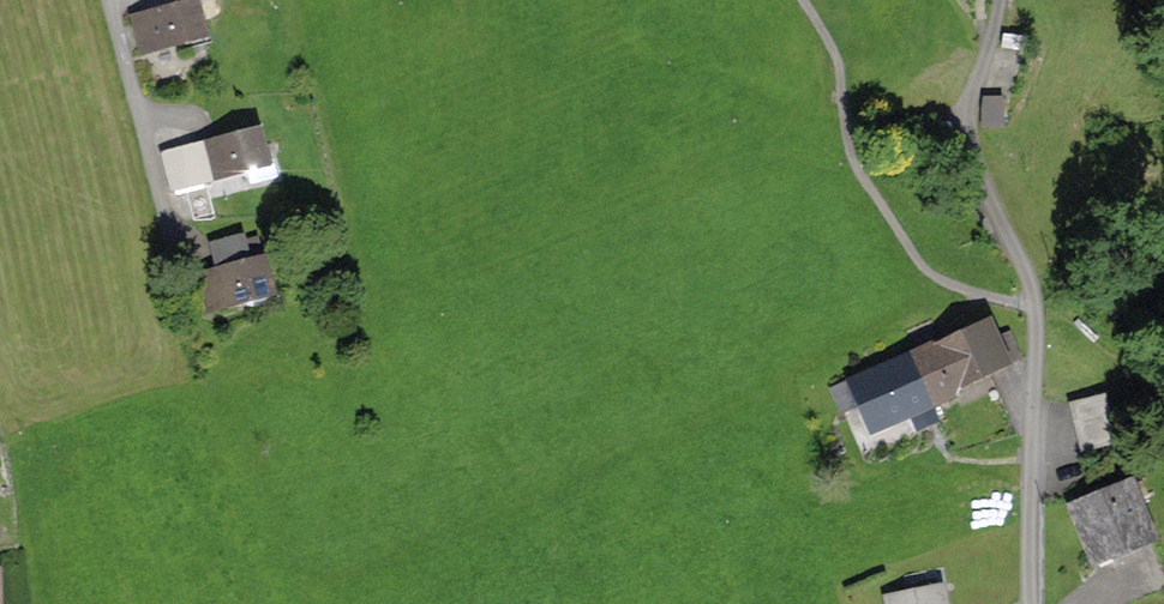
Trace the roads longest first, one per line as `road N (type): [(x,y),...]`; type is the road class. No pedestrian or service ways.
road 1 (track): [(1034,309),(1032,283),(1002,222),(970,124),(996,0)]
road 2 (residential): [(1032,603),(1034,309)]
road 3 (residential): [(112,0),(162,206)]

